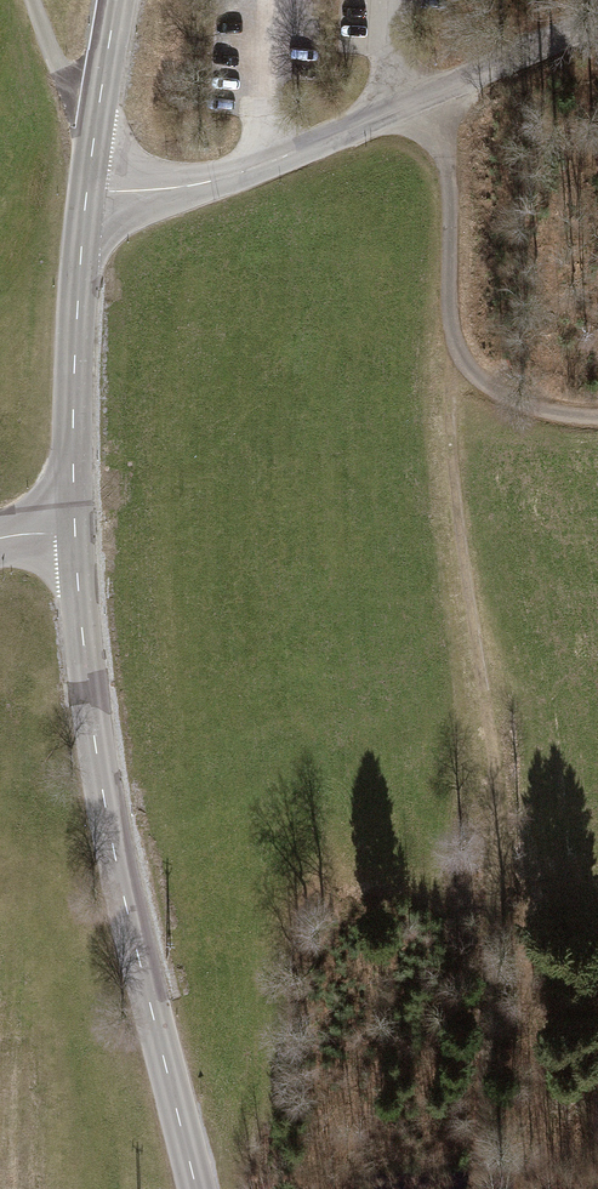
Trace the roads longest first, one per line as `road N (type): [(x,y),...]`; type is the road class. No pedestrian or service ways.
road 1 (tertiary): [(75,535),(101,792),(197,1188)]
road 2 (track): [(460,356),(449,399),(505,903)]
road 3 (tertiary): [(86,192),(175,188),(245,171),(597,20)]
road 4 (tertiary): [(86,192),(74,366),(75,535)]
road 5 (tertiary): [(117,0),(86,192)]

